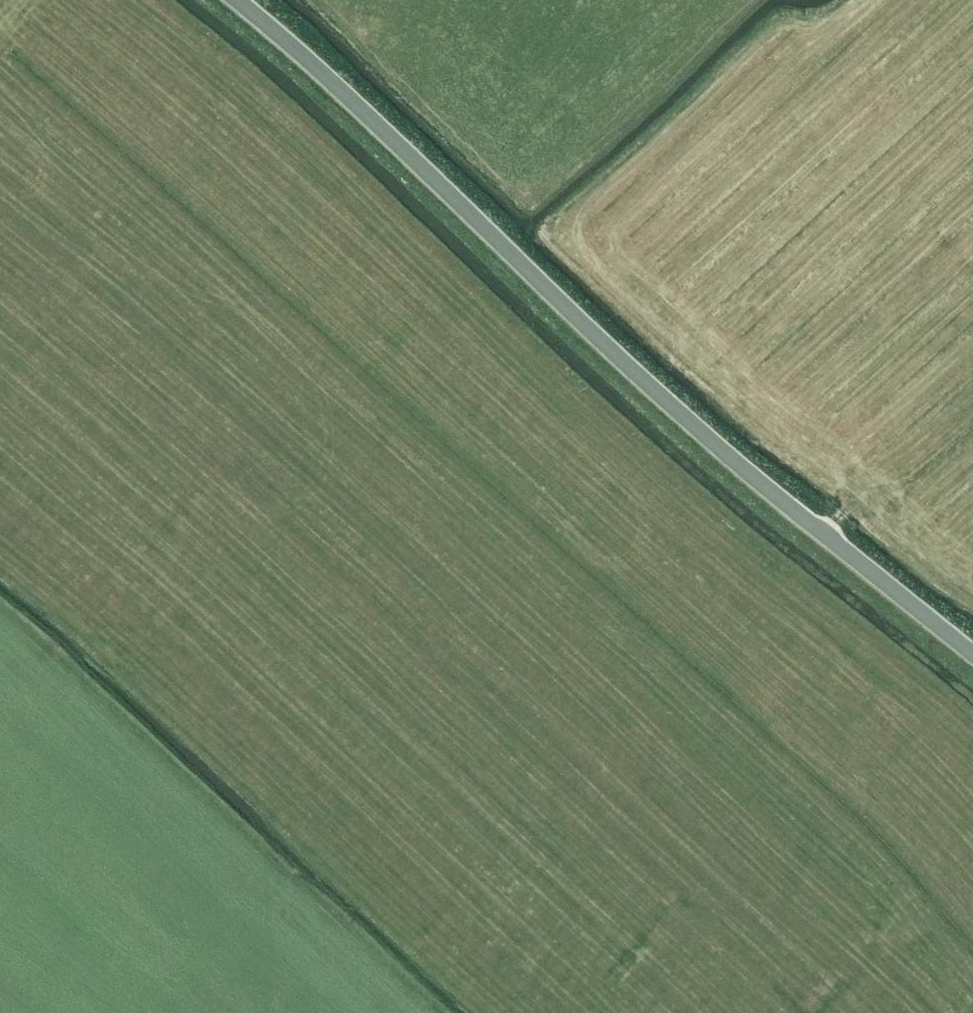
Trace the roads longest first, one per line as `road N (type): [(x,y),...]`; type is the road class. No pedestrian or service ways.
road 1 (unclassified): [(972,652),(635,371),(236,0)]

